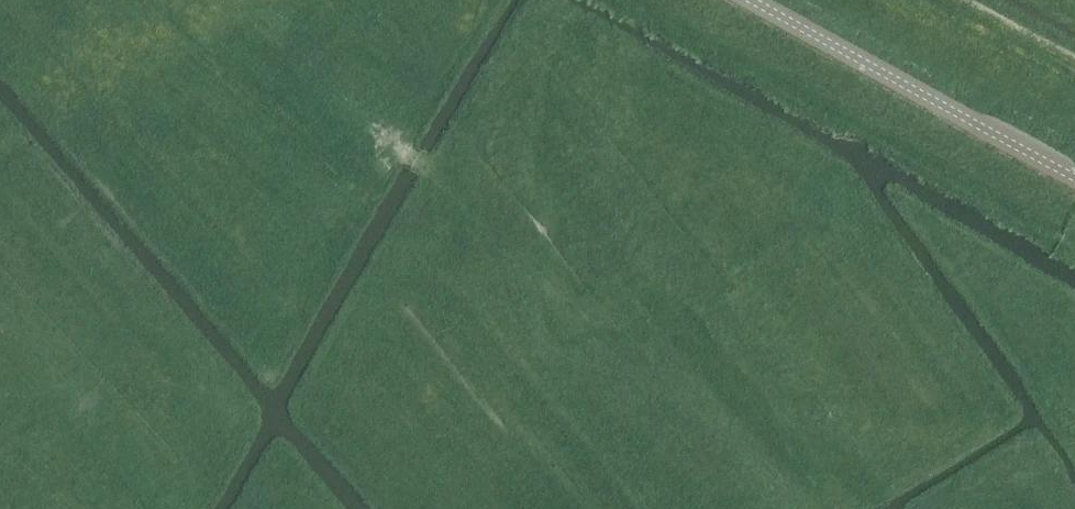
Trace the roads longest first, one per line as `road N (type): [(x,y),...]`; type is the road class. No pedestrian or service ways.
road 1 (tertiary): [(1074,177),(750,0)]

